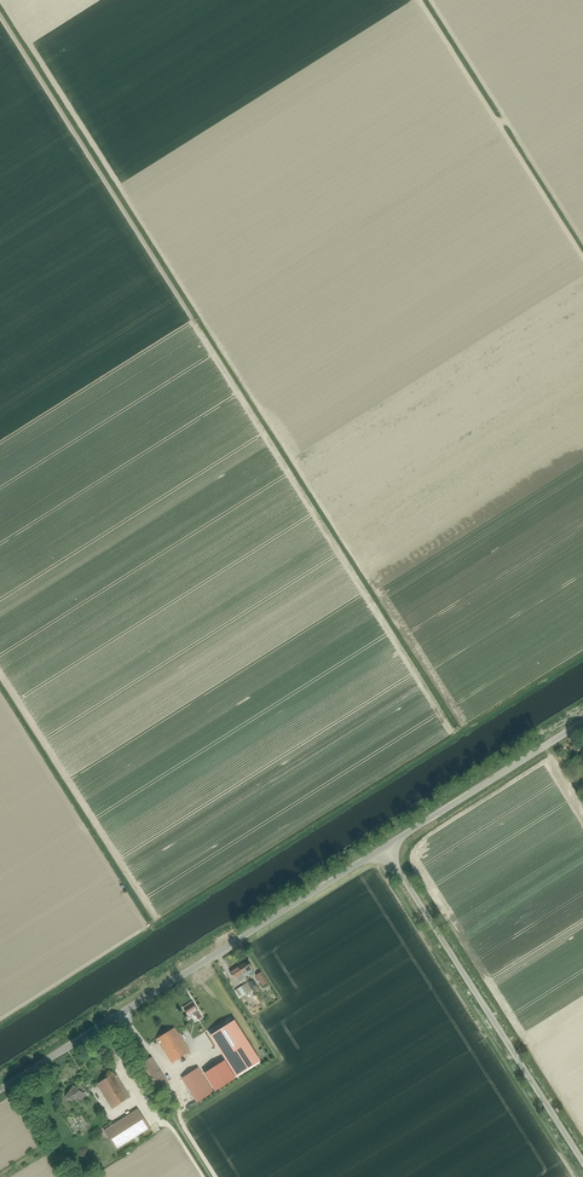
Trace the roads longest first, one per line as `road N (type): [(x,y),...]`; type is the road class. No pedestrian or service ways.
road 1 (unclassified): [(0,1089),(384,847)]
road 2 (unclassified): [(582,1162),(384,847)]
road 3 (unclassified): [(384,847),(582,722)]

